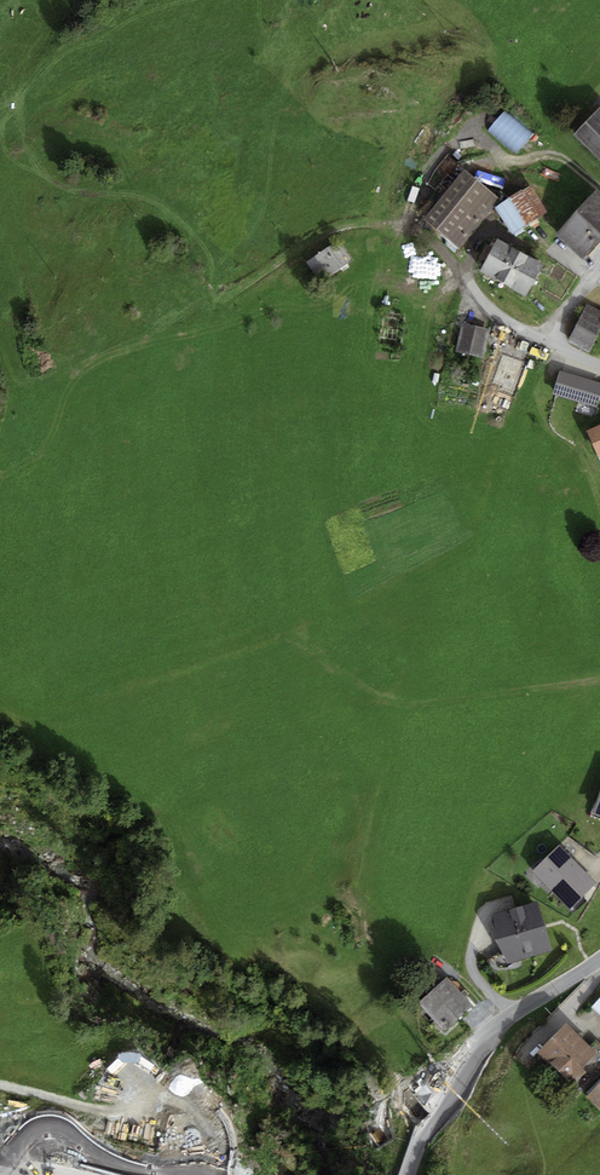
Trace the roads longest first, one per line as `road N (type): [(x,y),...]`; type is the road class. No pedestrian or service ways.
road 1 (tertiary): [(408,1174),(460,1056),(599,959)]
road 2 (residential): [(599,365),(508,322),(463,273)]
road 3 (track): [(463,273),(412,233),(365,227),(335,234)]

